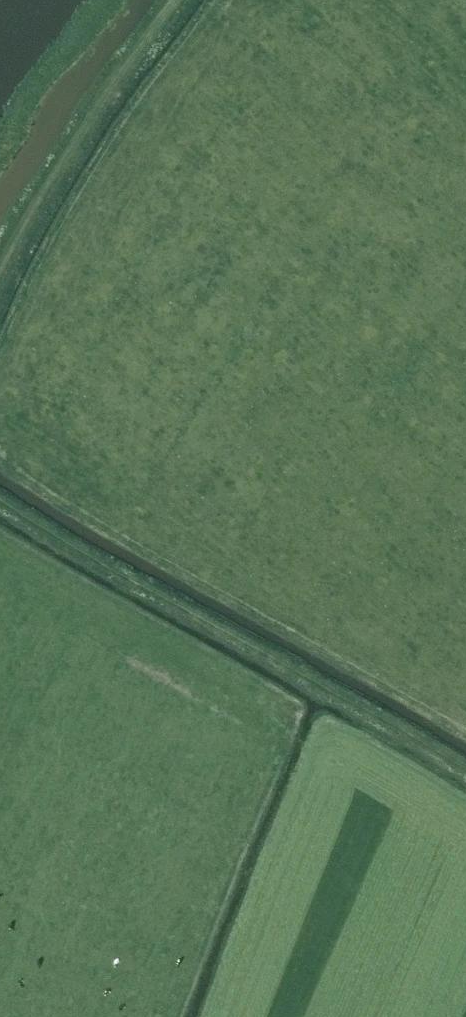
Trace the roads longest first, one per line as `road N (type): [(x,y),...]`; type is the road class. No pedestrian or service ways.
road 1 (track): [(0,282),(78,139),(186,0)]

